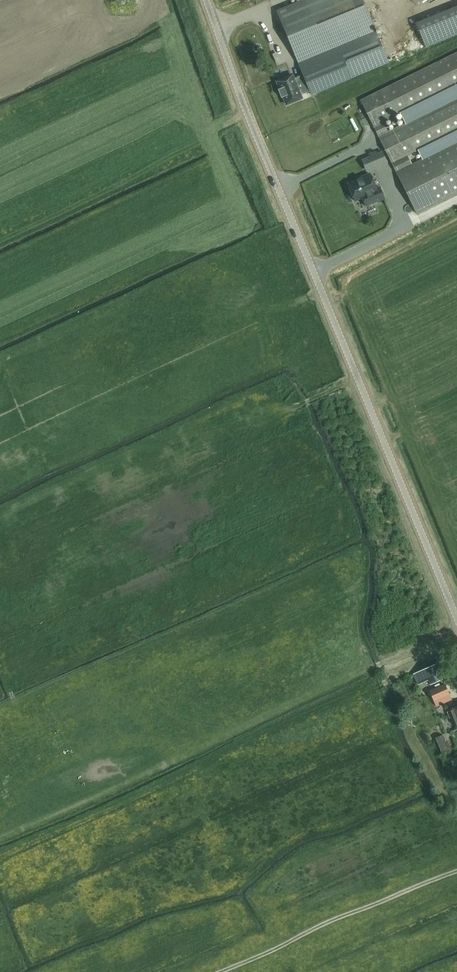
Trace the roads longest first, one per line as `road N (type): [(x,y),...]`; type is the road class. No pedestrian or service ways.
road 1 (tertiary): [(456,621),(205,0)]
road 2 (track): [(456,873),(219,971)]

